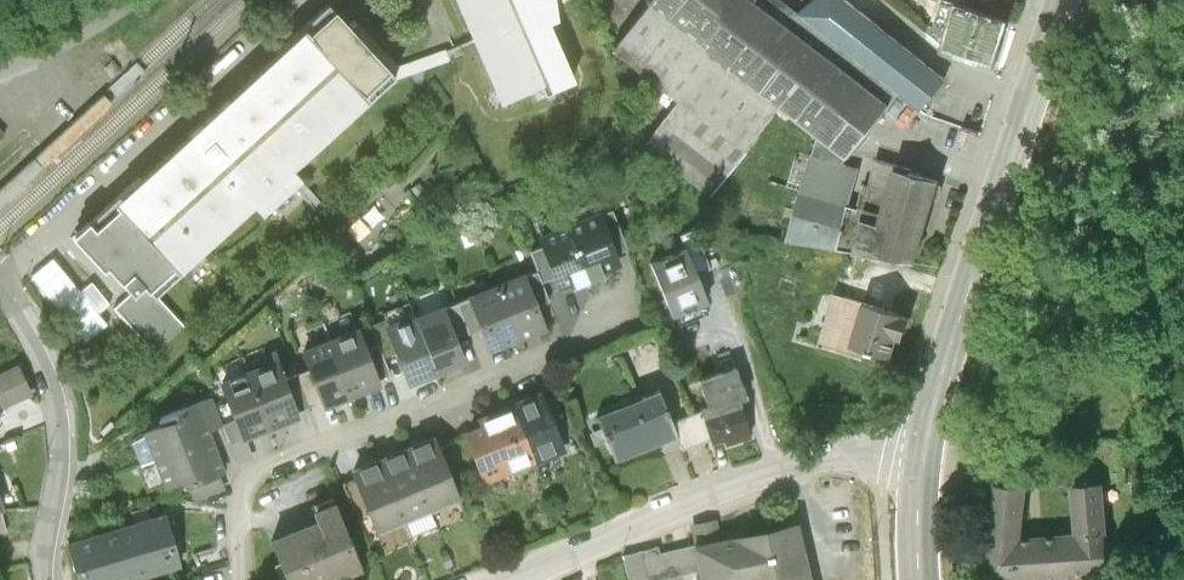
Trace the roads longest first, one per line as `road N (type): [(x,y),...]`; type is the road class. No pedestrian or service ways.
road 1 (residential): [(243,579),(243,485),(652,320)]
road 2 (secondary): [(1061,0),(953,323),(925,440)]
road 3 (unclassified): [(505,579),(641,521),(925,440)]
road 4 (residential): [(0,281),(312,0)]
road 5 (unclassified): [(0,292),(33,343),(60,423),(45,579)]

